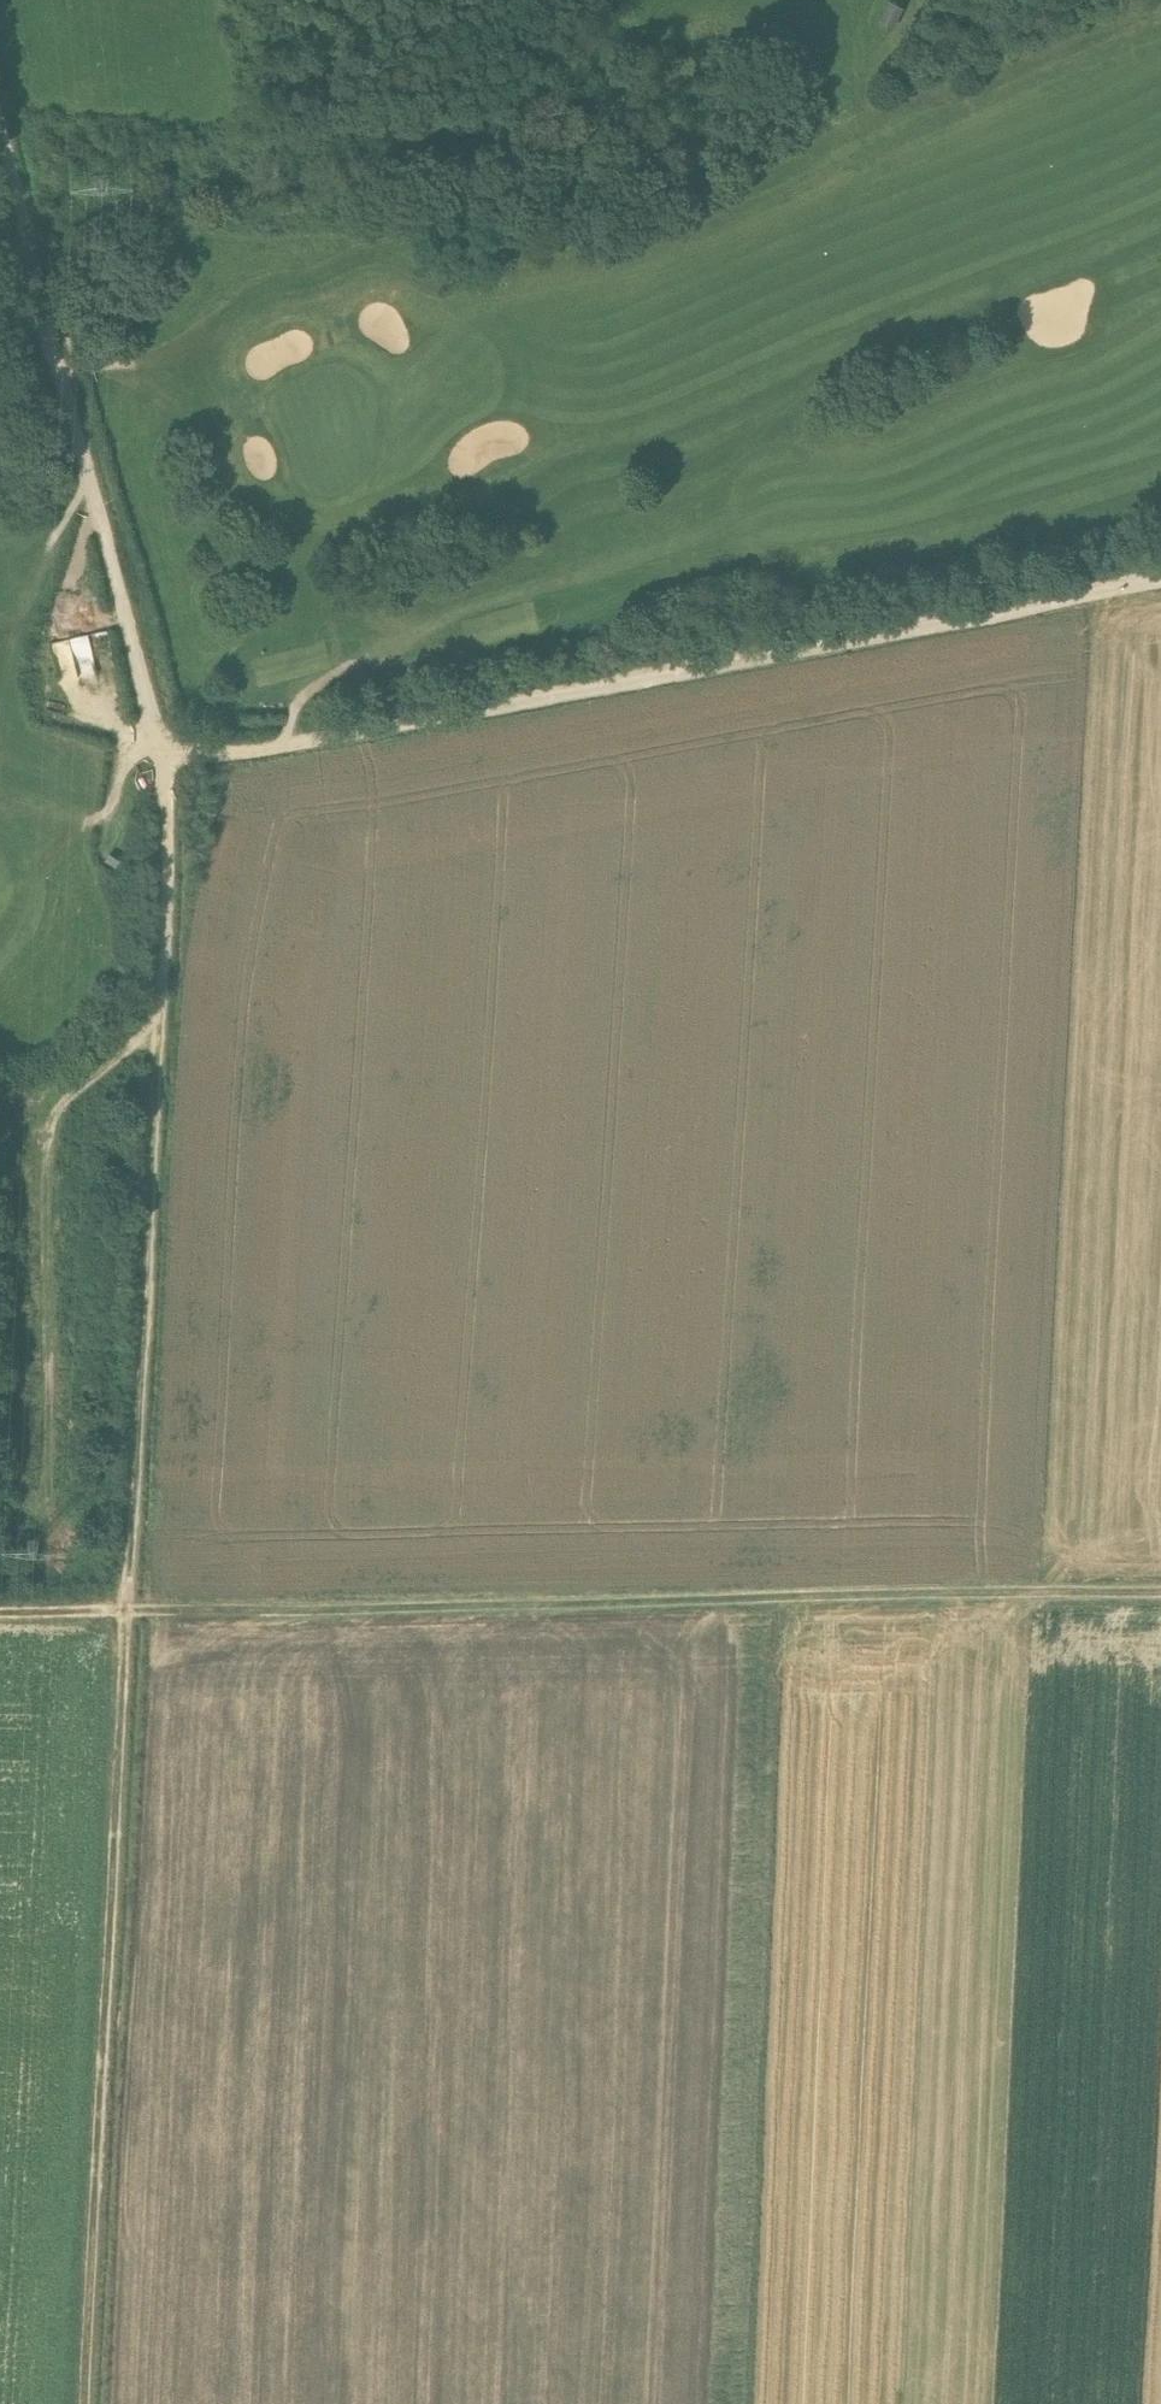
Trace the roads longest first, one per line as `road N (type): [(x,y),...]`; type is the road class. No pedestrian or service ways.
road 1 (track): [(1160,1594),(128,1608)]
road 2 (track): [(1160,582),(165,771)]
road 3 (track): [(128,1608),(165,771)]
road 4 (track): [(128,1608),(84,2403)]
road 5 (track): [(165,771),(0,158)]
road 6 (track): [(128,1608),(0,1608)]

